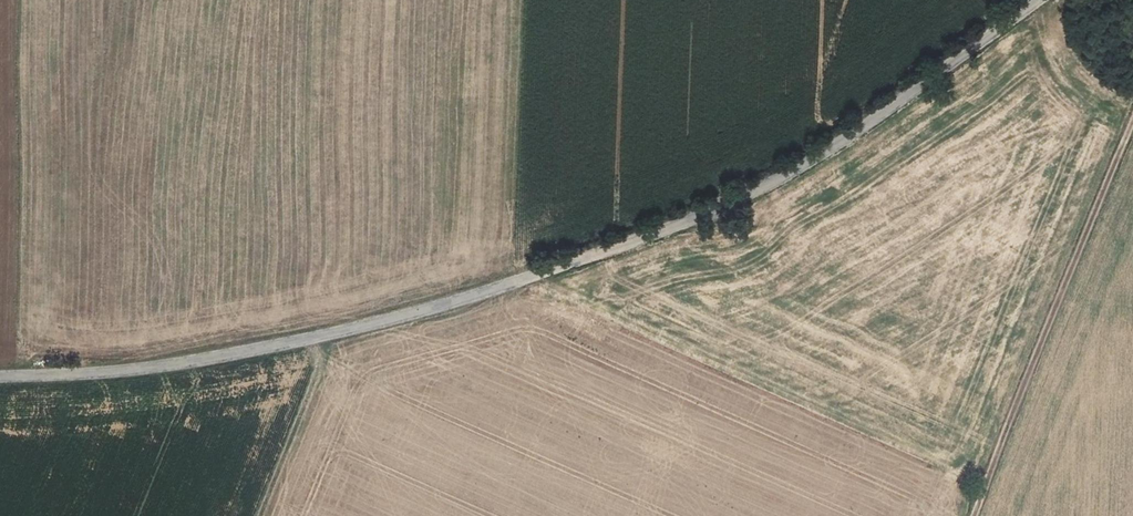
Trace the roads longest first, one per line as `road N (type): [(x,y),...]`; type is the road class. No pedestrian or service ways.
road 1 (unclassified): [(1042,0),(807,166),(700,219),(415,315),(287,347),(93,377),(0,379)]
road 2 (track): [(973,515),(1132,117)]
road 3 (track): [(335,335),(261,515)]

